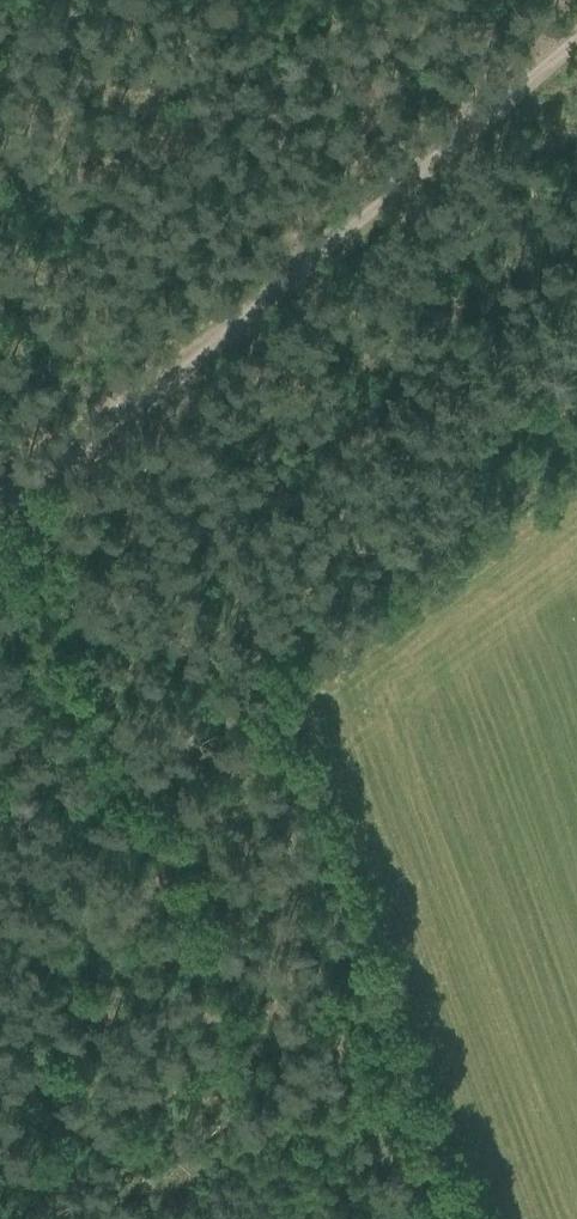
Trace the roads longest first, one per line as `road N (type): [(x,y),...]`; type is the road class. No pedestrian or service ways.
road 1 (track): [(167,378),(465,1218)]
road 2 (track): [(576,34),(33,490),(0,509)]

